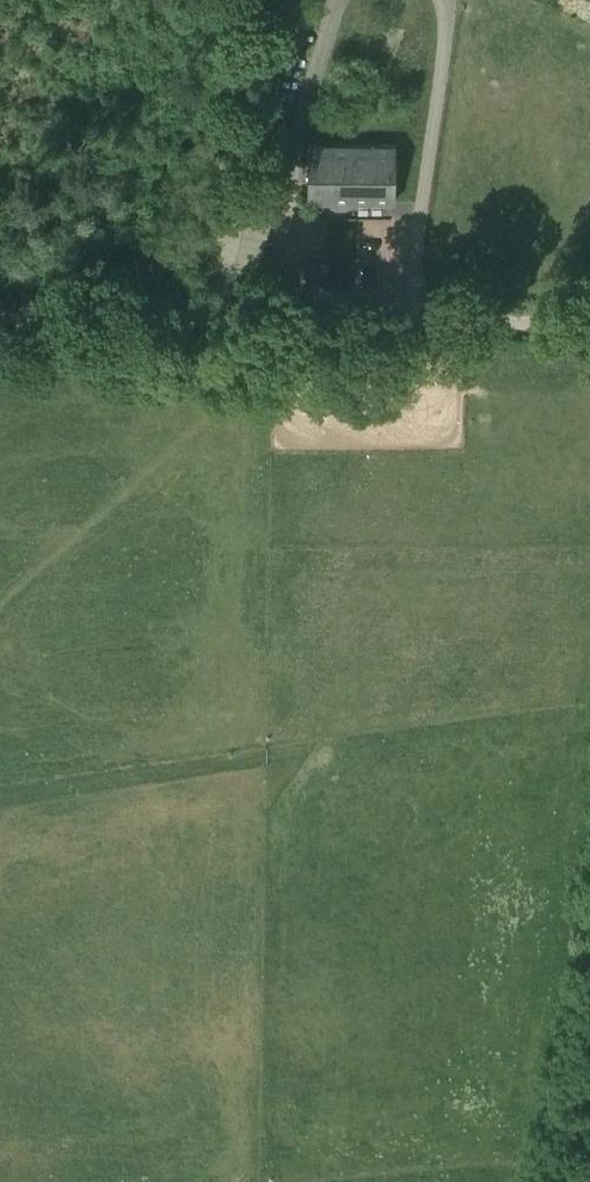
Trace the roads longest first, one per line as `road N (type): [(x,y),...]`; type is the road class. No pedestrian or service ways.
road 1 (unclassified): [(0,316),(589,326)]

